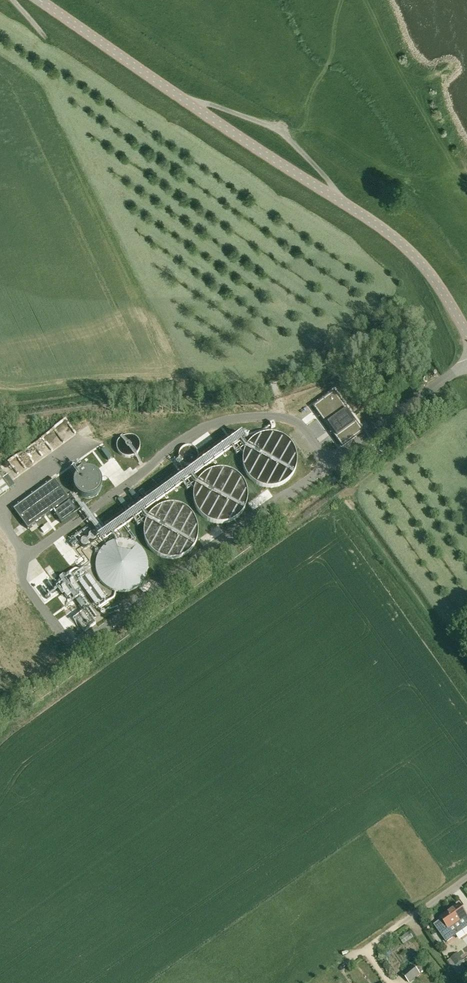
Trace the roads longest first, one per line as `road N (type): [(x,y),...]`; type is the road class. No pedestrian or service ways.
road 1 (tertiary): [(40,0),(390,232),(419,258),(466,334)]
road 2 (track): [(339,199),(280,131),(183,99)]
road 3 (residential): [(354,958),(466,877)]

